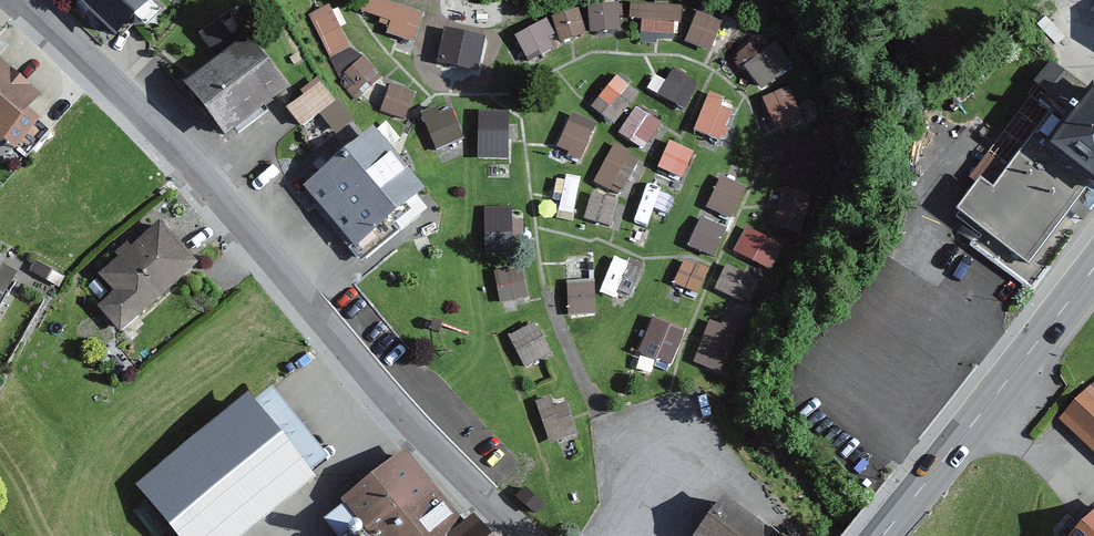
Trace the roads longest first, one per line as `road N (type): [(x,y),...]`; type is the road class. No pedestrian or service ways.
road 1 (tertiary): [(532,535),(482,497),(37,0)]
road 2 (primary): [(1093,269),(883,535)]

